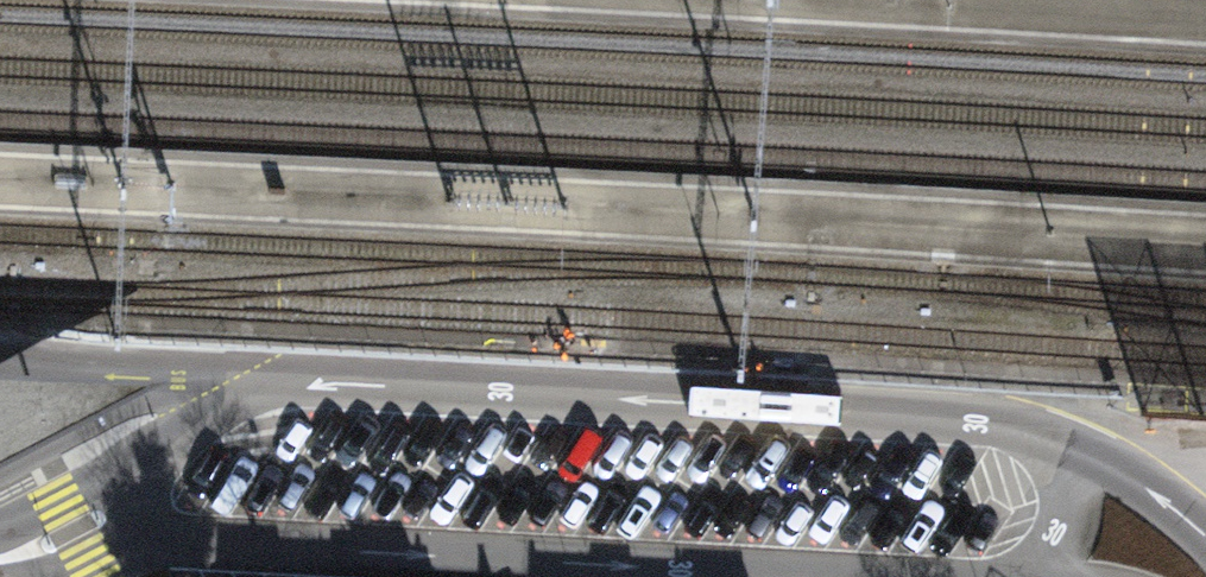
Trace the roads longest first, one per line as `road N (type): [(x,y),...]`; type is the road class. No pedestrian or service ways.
road 1 (residential): [(1205,534),(1109,466),(1008,422),(283,383),(0,529)]
road 2 (residential): [(54,576),(115,550),(159,541),(804,576)]

